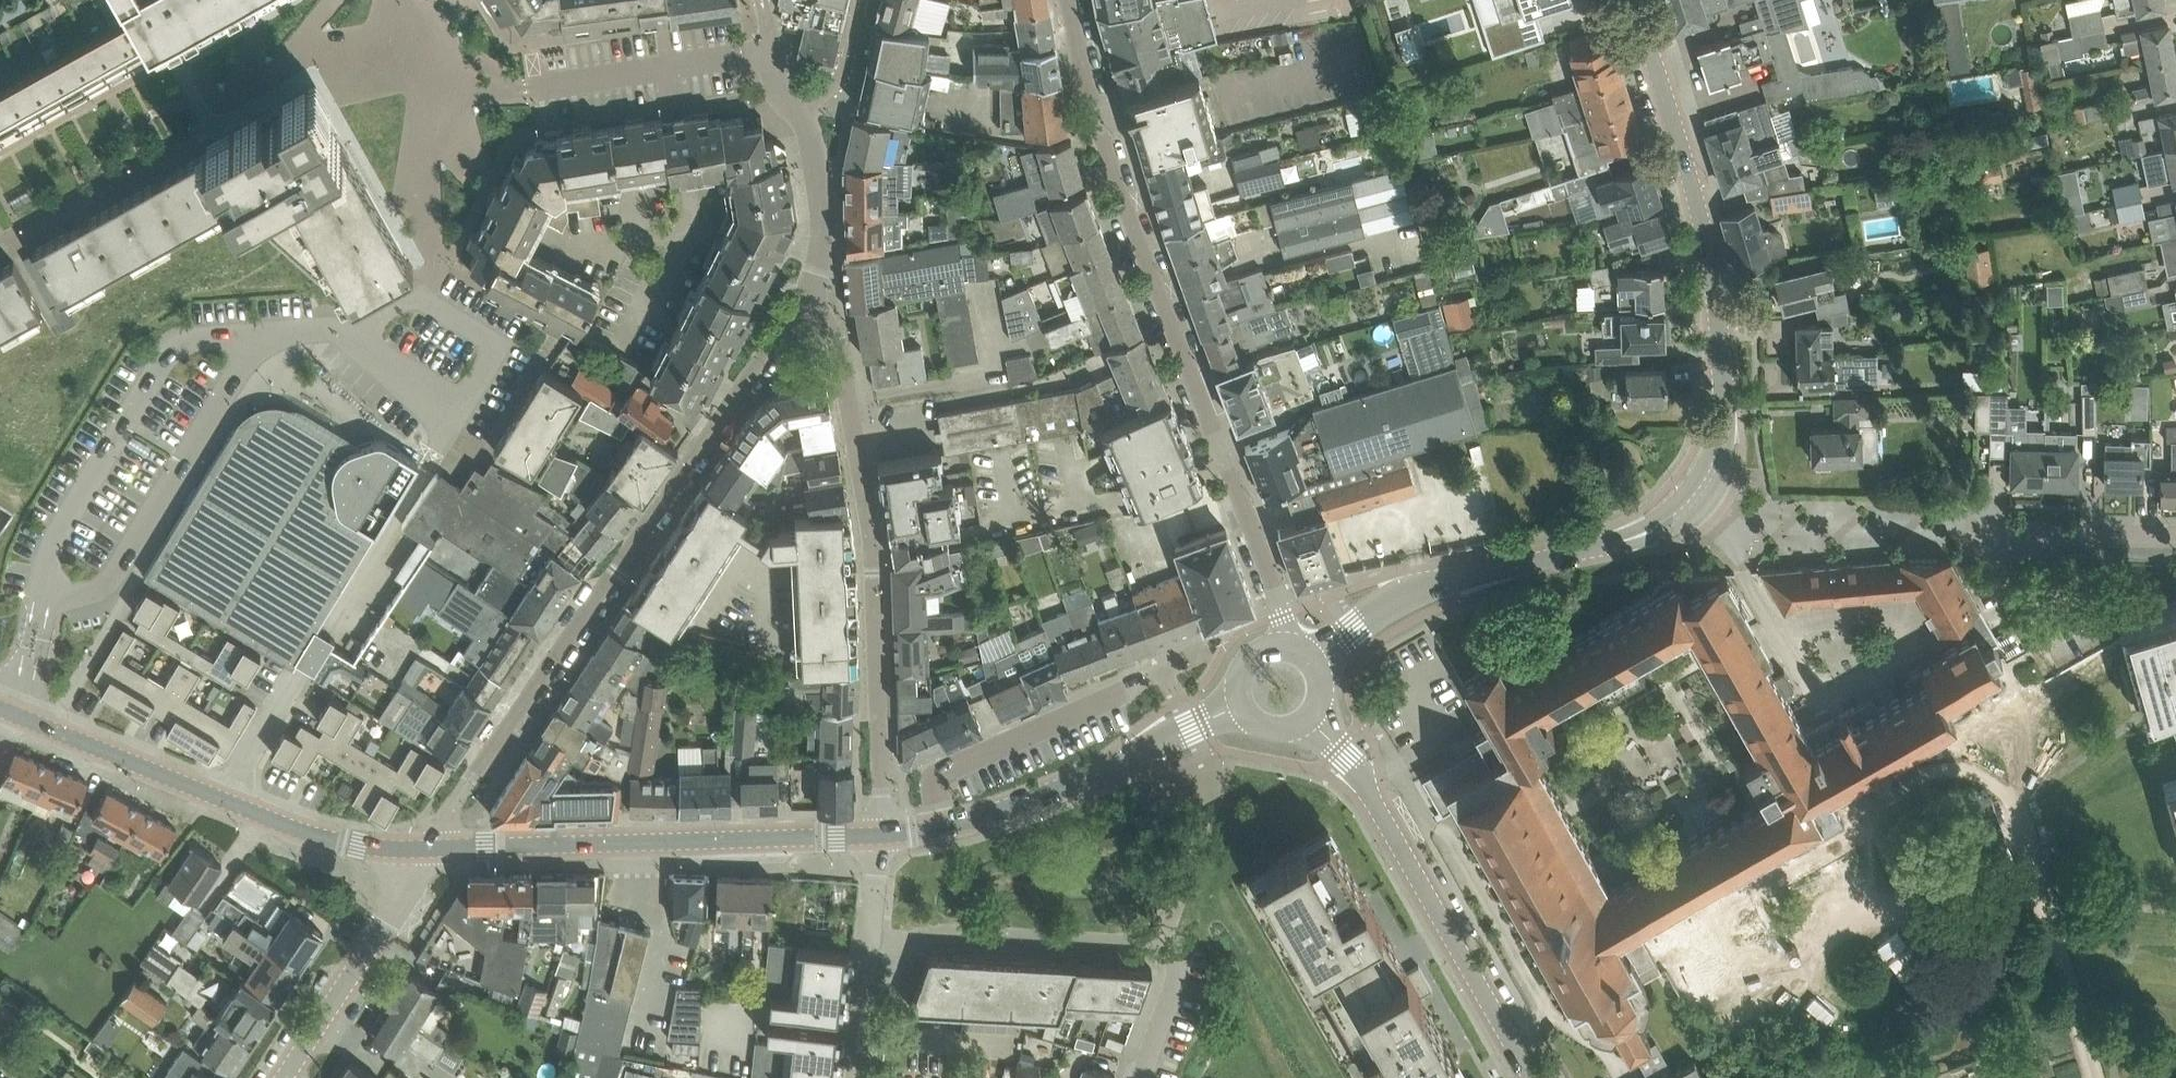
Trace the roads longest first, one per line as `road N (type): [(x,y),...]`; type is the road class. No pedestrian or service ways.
road 1 (residential): [(1281,640),(1279,604),(1129,210),(1071,0)]
road 2 (residential): [(806,299),(427,847)]
road 3 (residential): [(881,835),(873,544),(838,342),(806,299)]
road 4 (tertiary): [(1699,494),(1728,417),(1716,289),(1635,0)]
road 5 (residential): [(1142,1077),(1188,952),(1168,944),(945,931),(905,941),(870,937)]
road 6 (tertiary): [(427,847),(881,835)]
road 7 (tertiary): [(1316,657),(1409,594),(1644,532),(1699,494)]
road 8 (tertiary): [(1530,1077),(1363,777),(1312,720)]
road 9 (tertiary): [(881,835),(1024,802),(1239,706)]
road 10 (tertiary): [(283,1077),(427,847)]
road 11 (tertiary): [(225,799),(0,706)]
road 12 (residential): [(534,88),(770,53)]
road 13 (tertiary): [(427,847),(344,841),(225,799)]
road 14 (residential): [(806,299),(825,234),(804,112)]
road 15 (residential): [(1991,531),(2175,536)]
road 16 (residential): [(225,799),(303,670)]
road 17 (residential): [(860,1027),(731,1009)]

